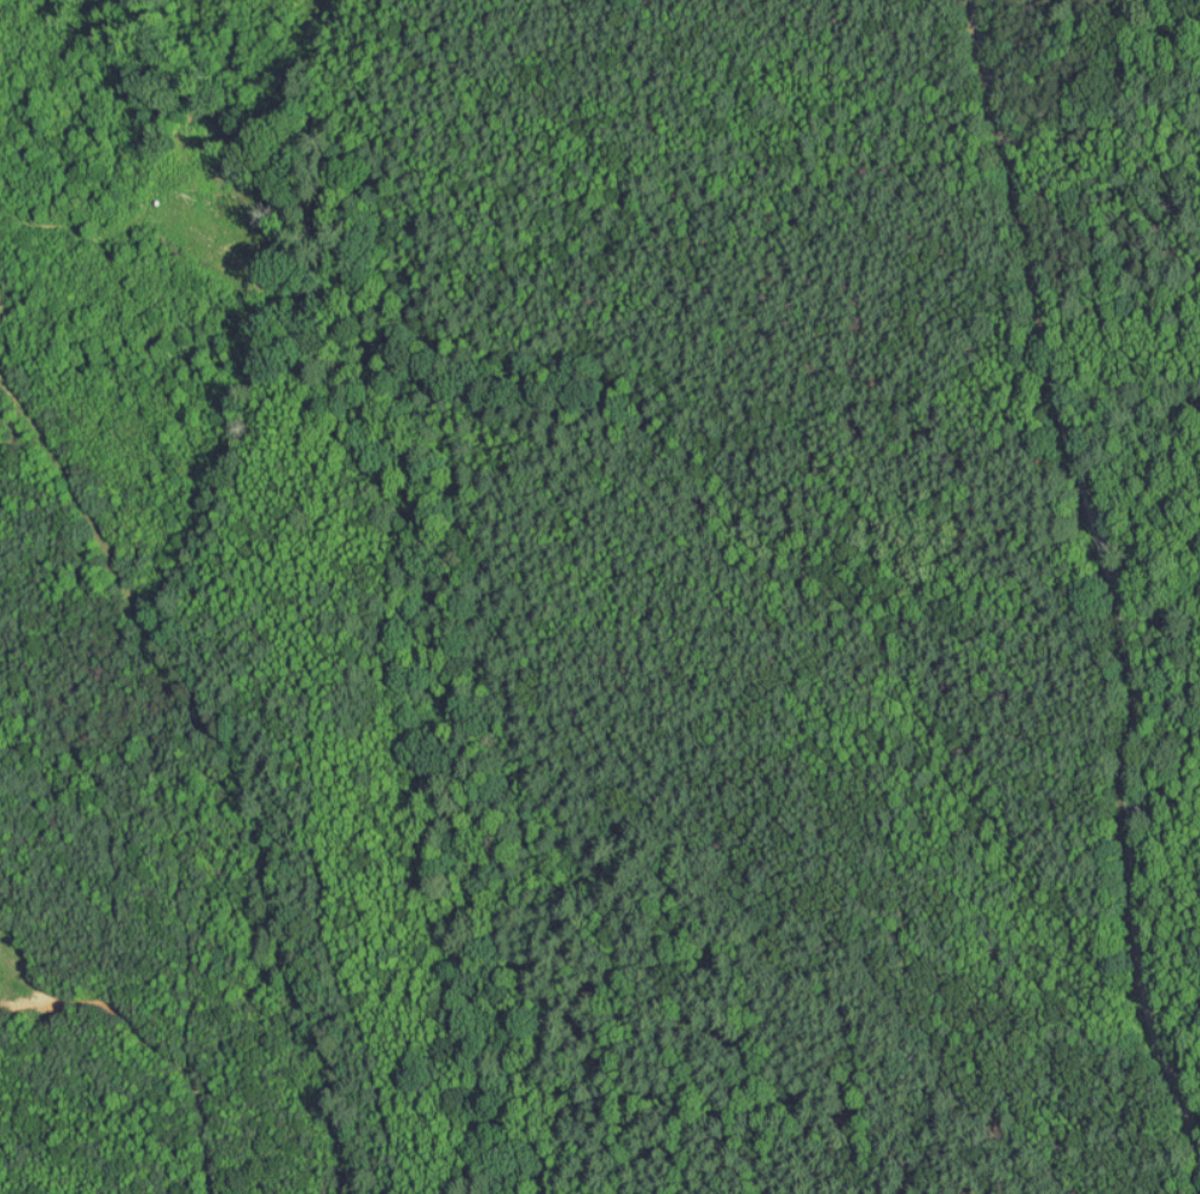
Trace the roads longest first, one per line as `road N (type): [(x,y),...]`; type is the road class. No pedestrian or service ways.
road 1 (residential): [(1199,1157),(1162,1042),(1146,945),(1140,711),(1125,624),(1050,329),(979,0)]

